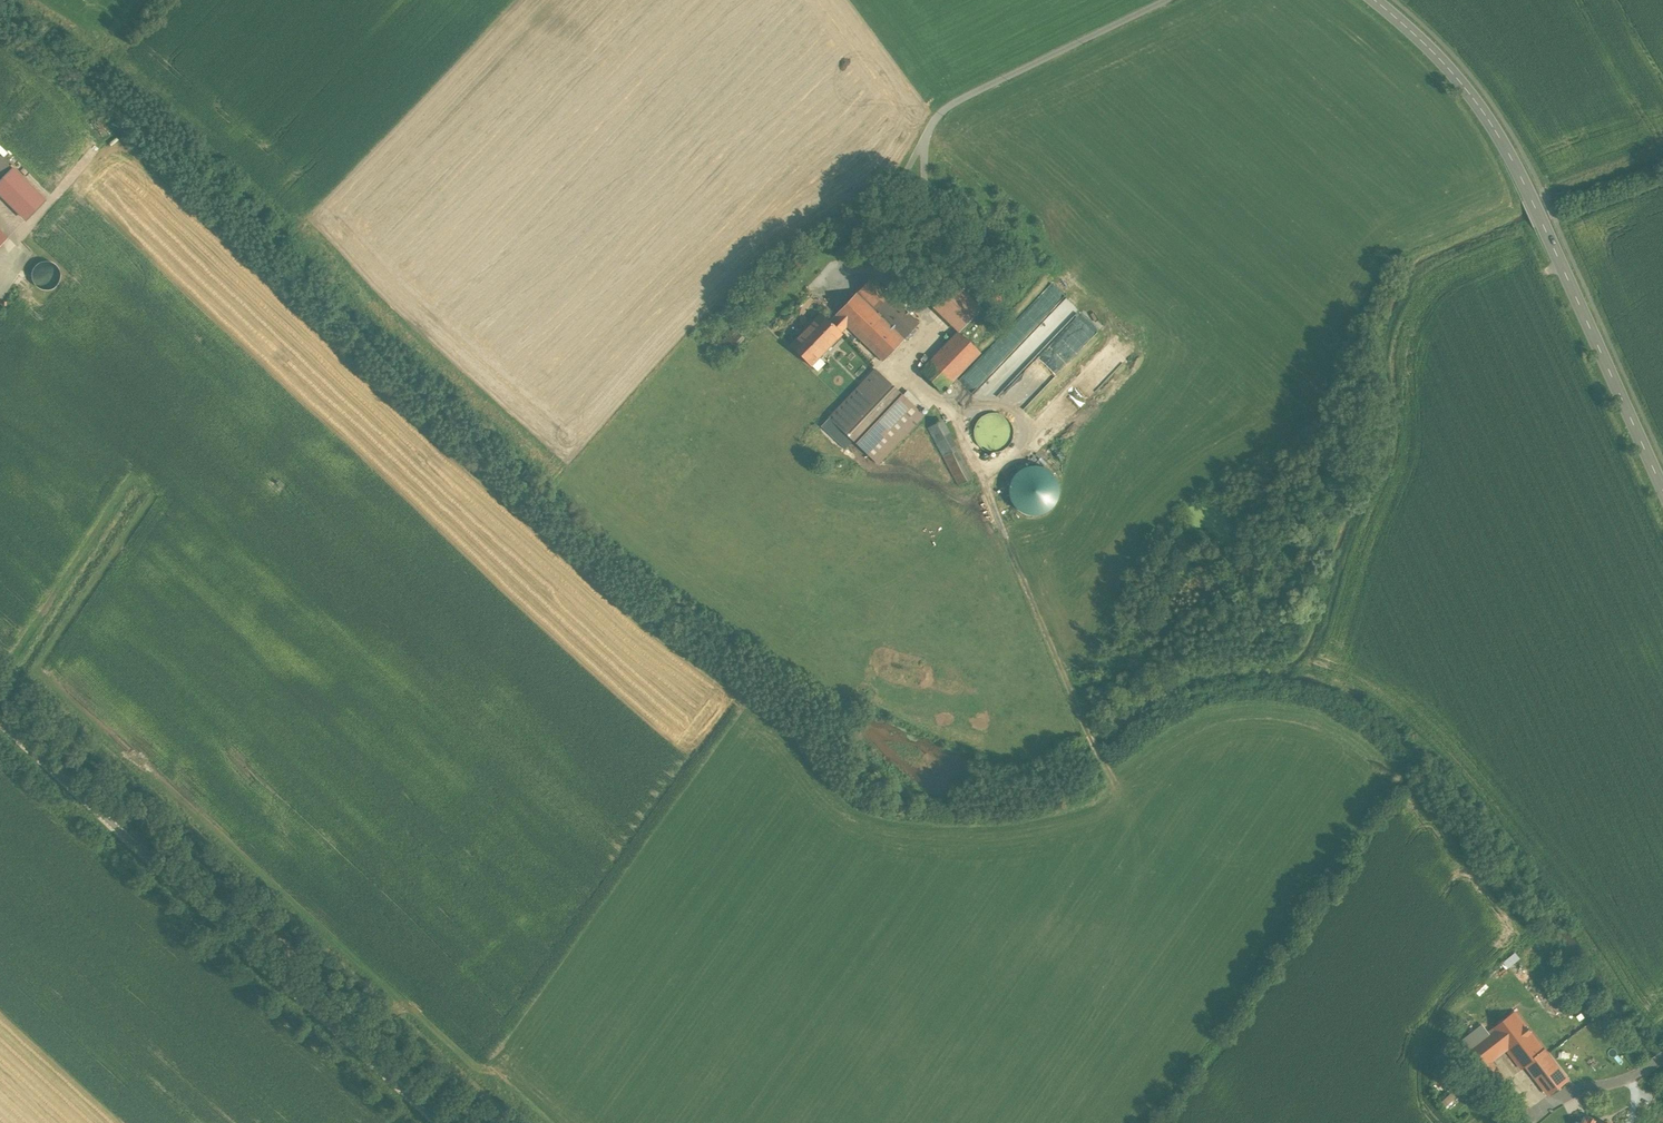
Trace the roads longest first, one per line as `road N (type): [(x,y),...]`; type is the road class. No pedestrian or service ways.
road 1 (residential): [(0,721),(439,1122)]
road 2 (secondary): [(1375,0),(1442,62),(1504,144),(1662,489)]
road 3 (track): [(950,413),(1096,750)]

